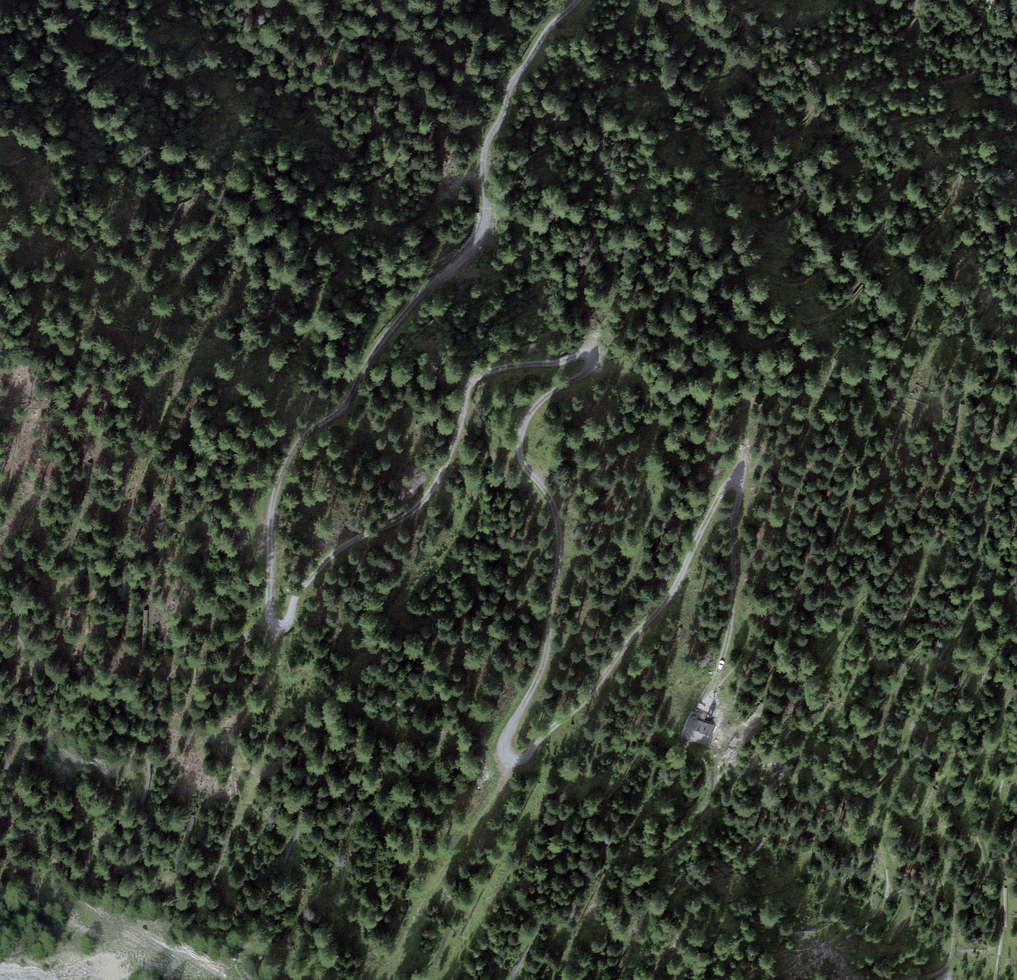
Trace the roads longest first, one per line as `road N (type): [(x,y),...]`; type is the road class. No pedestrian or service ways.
road 1 (track): [(706,697),(731,618),(734,484),(720,493),(664,601),(593,687),(522,759),(503,762),(545,651),(559,552),(554,507),(521,458),(521,433),(537,404),(589,369),(587,351),(471,380),(431,489),(403,516),(335,551),(299,590),(290,621),(275,626),(270,619),(270,523),(282,470),(306,433),(349,398),(368,358),(415,299),(473,247),(484,219),(484,147),(510,84),(544,31),(577,0)]
road 2 (track): [(401,950),(506,767)]

